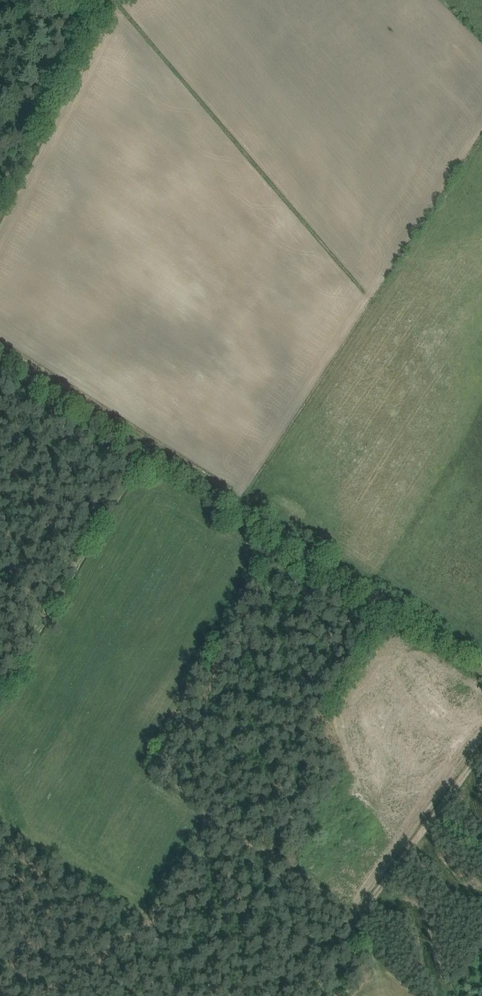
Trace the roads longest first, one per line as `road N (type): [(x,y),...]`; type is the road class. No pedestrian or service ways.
road 1 (track): [(0,353),(481,667)]

